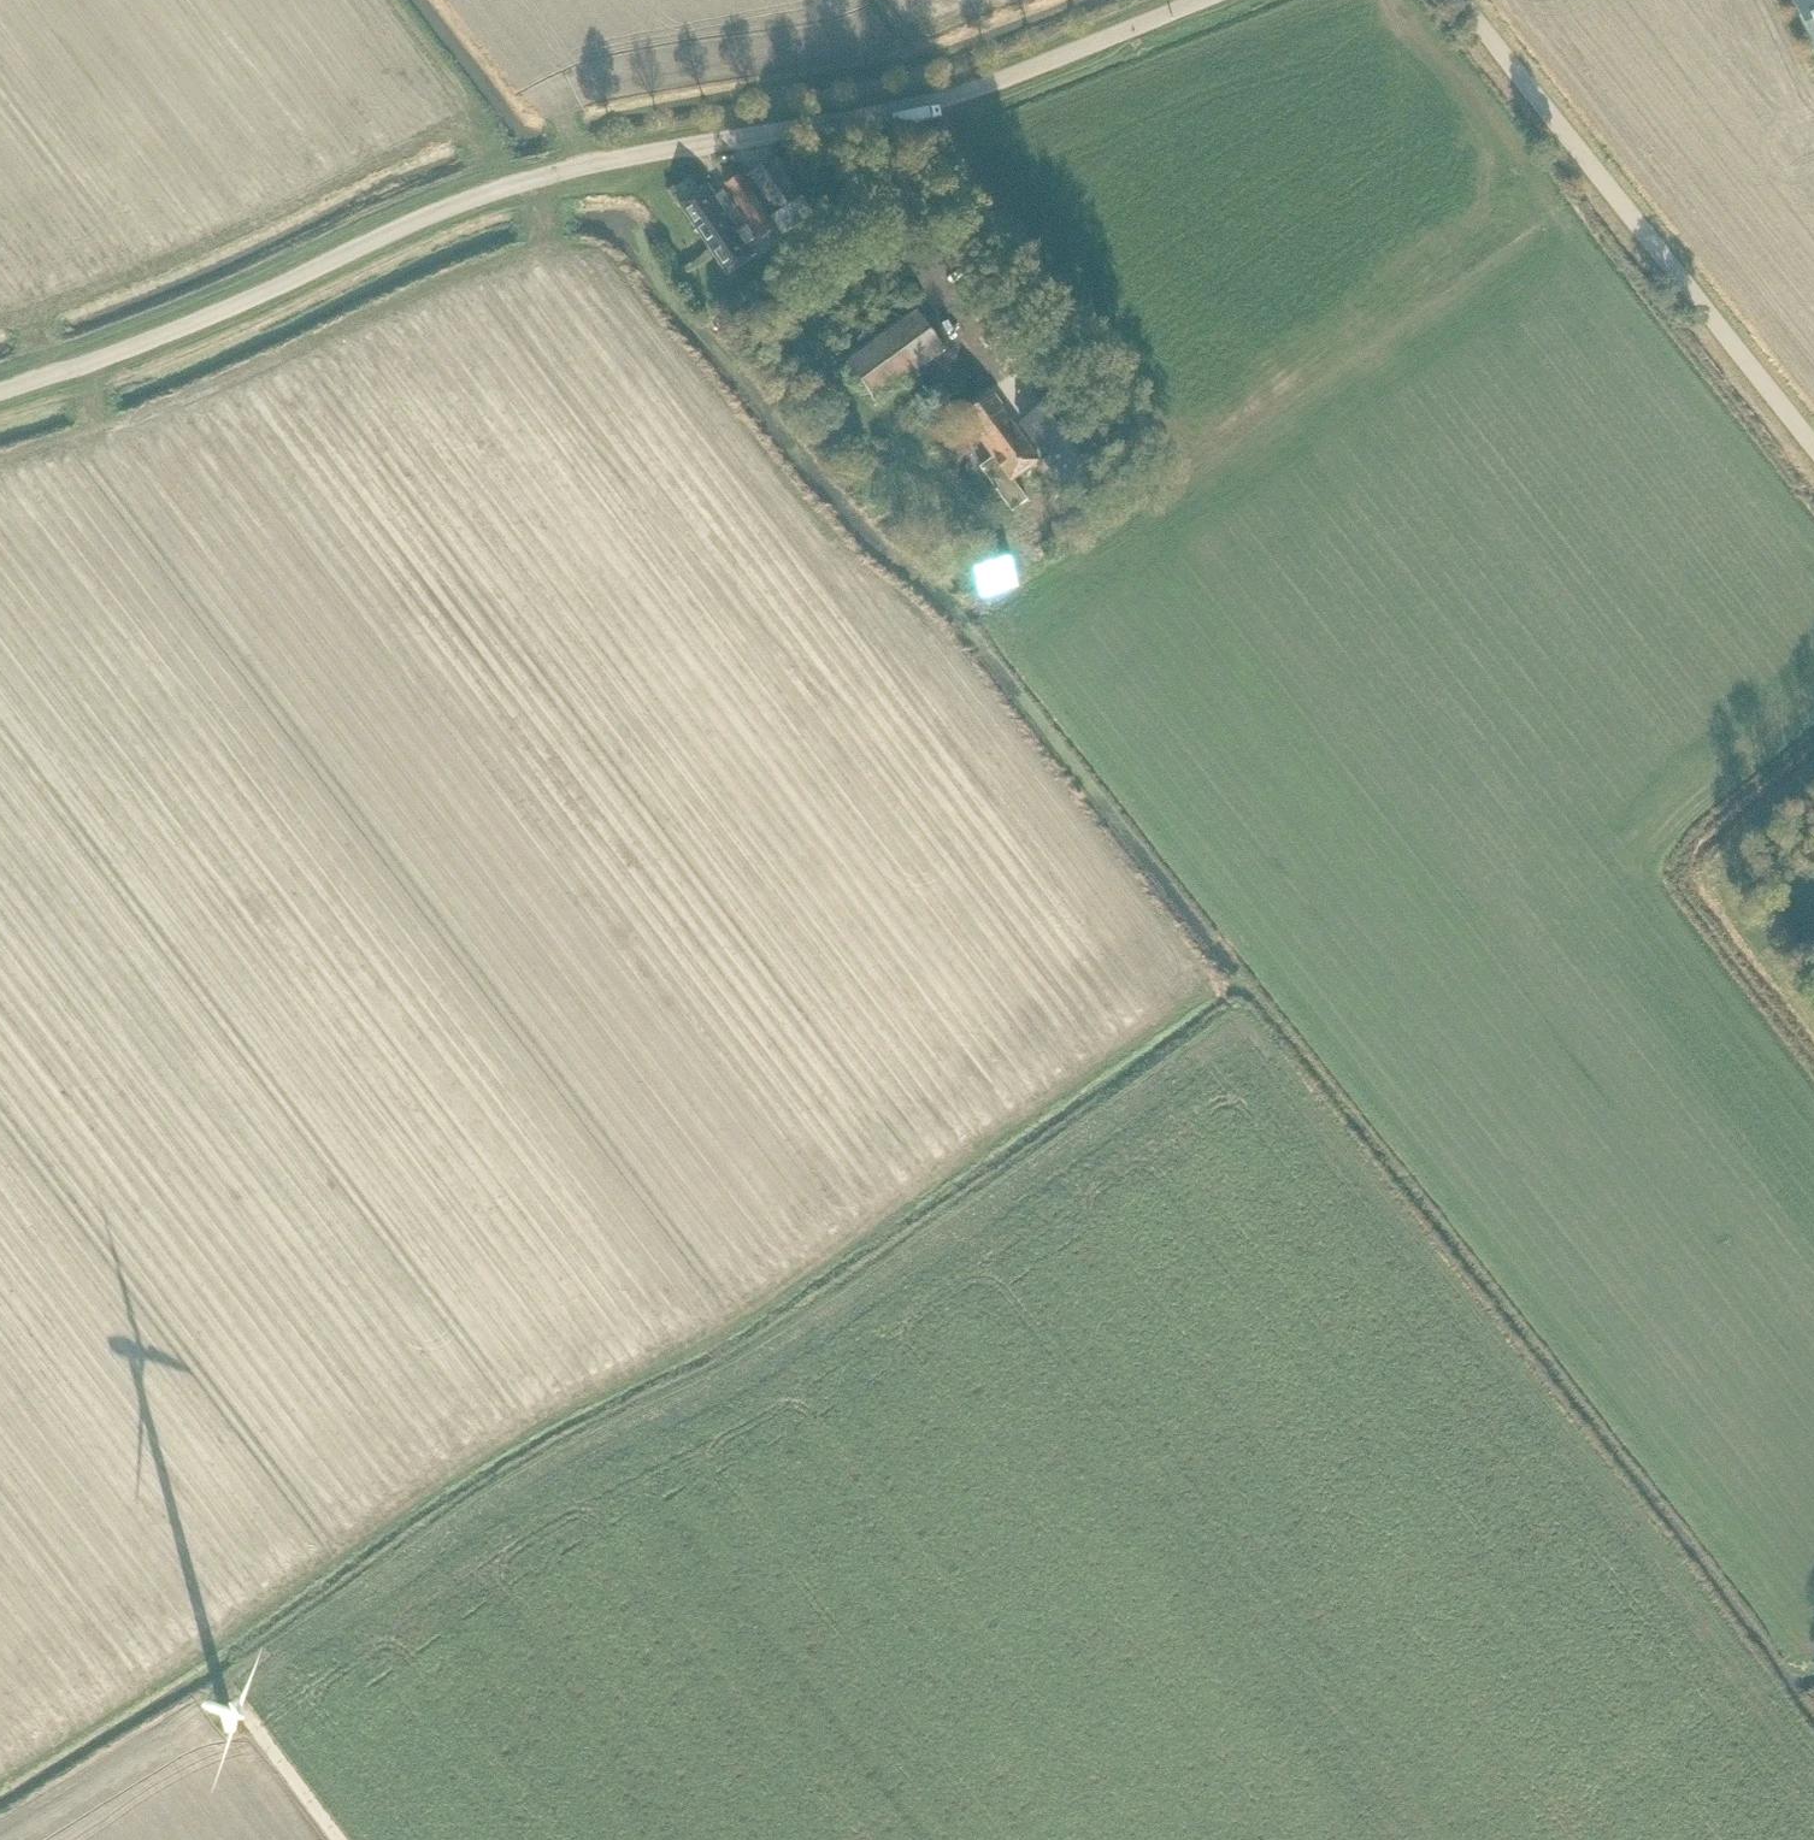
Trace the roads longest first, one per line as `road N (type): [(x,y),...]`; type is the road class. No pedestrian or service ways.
road 1 (unclassified): [(0,392),(169,334),(471,200),(588,166),(912,110),(1202,0)]
road 2 (unclassified): [(1813,447),(1460,0)]

